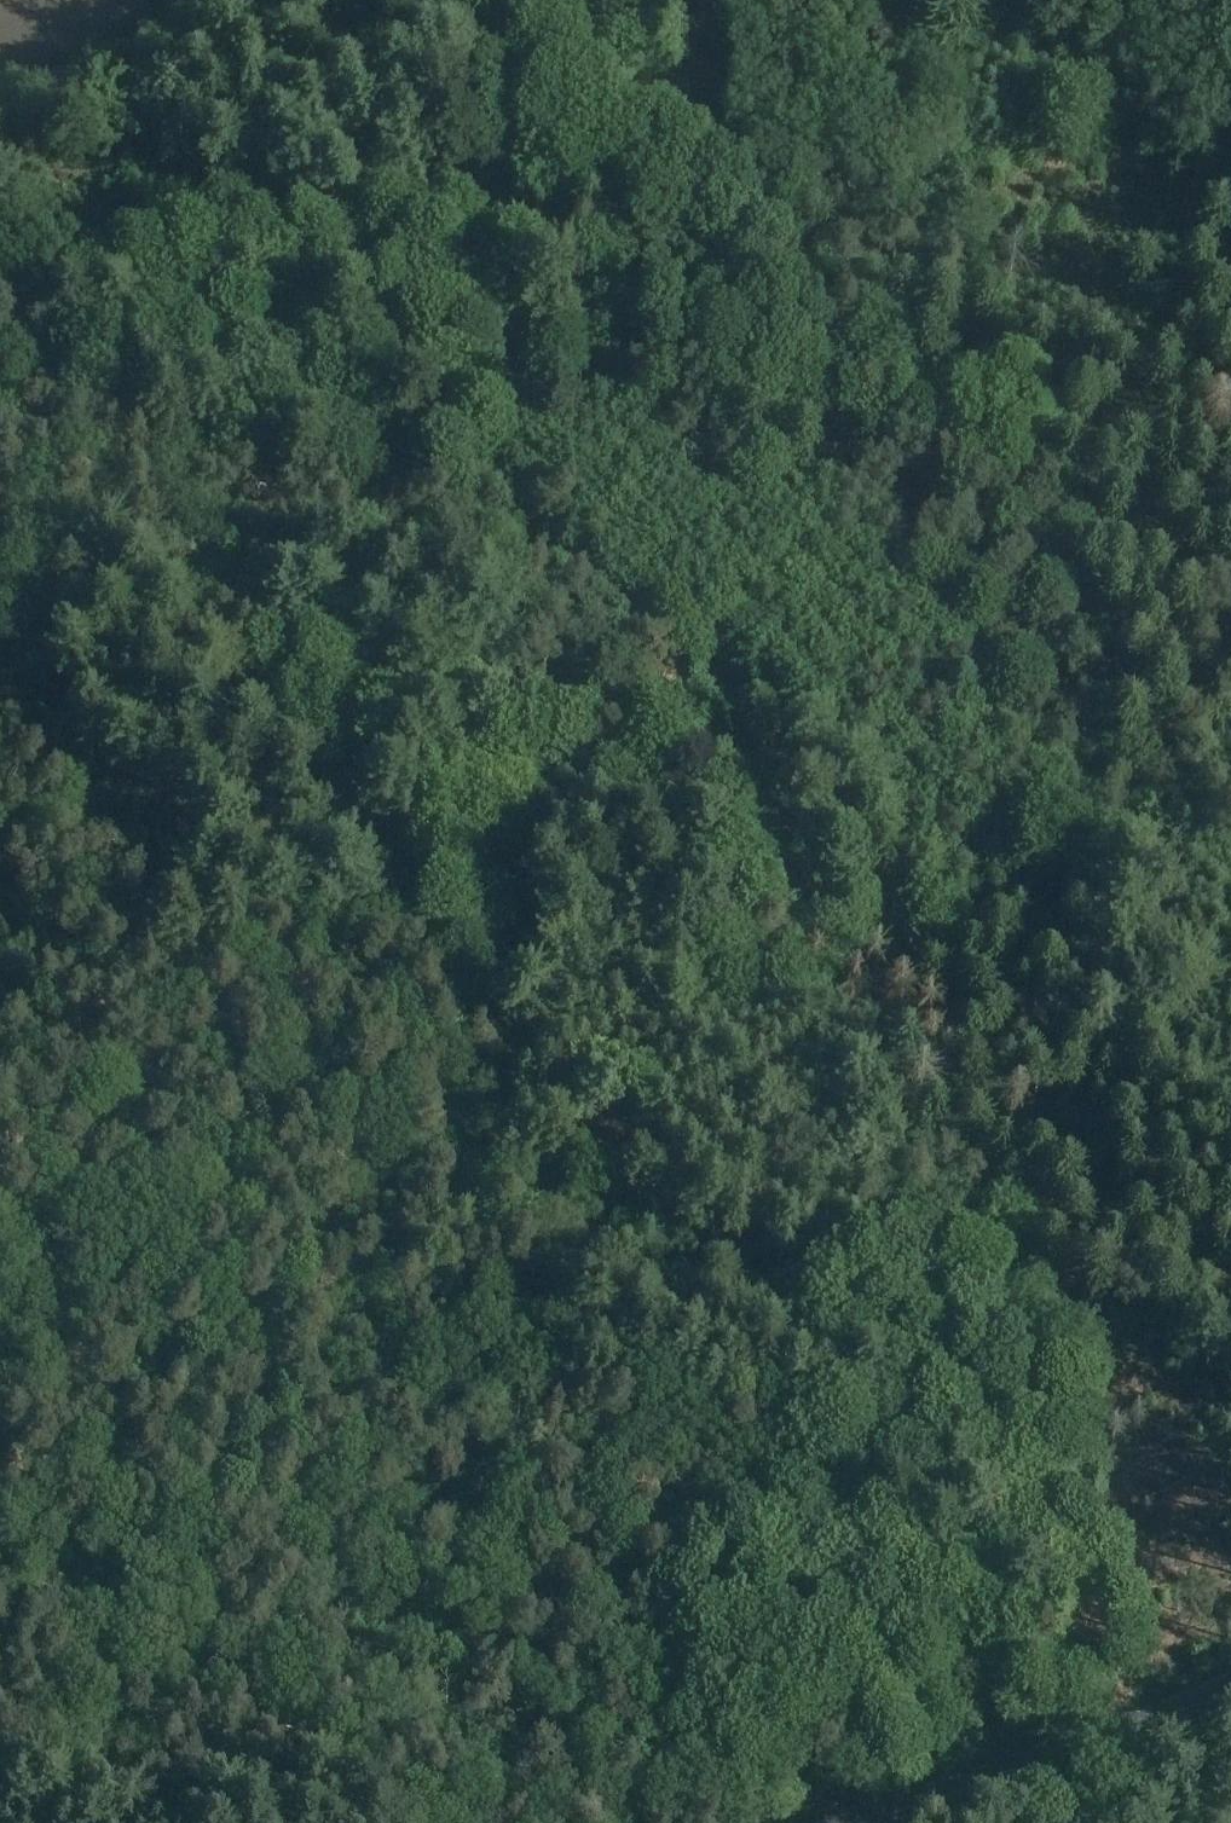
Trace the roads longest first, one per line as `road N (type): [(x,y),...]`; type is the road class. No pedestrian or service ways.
road 1 (primary): [(1230,1690),(865,1822)]
road 2 (track): [(0,95),(248,0)]

